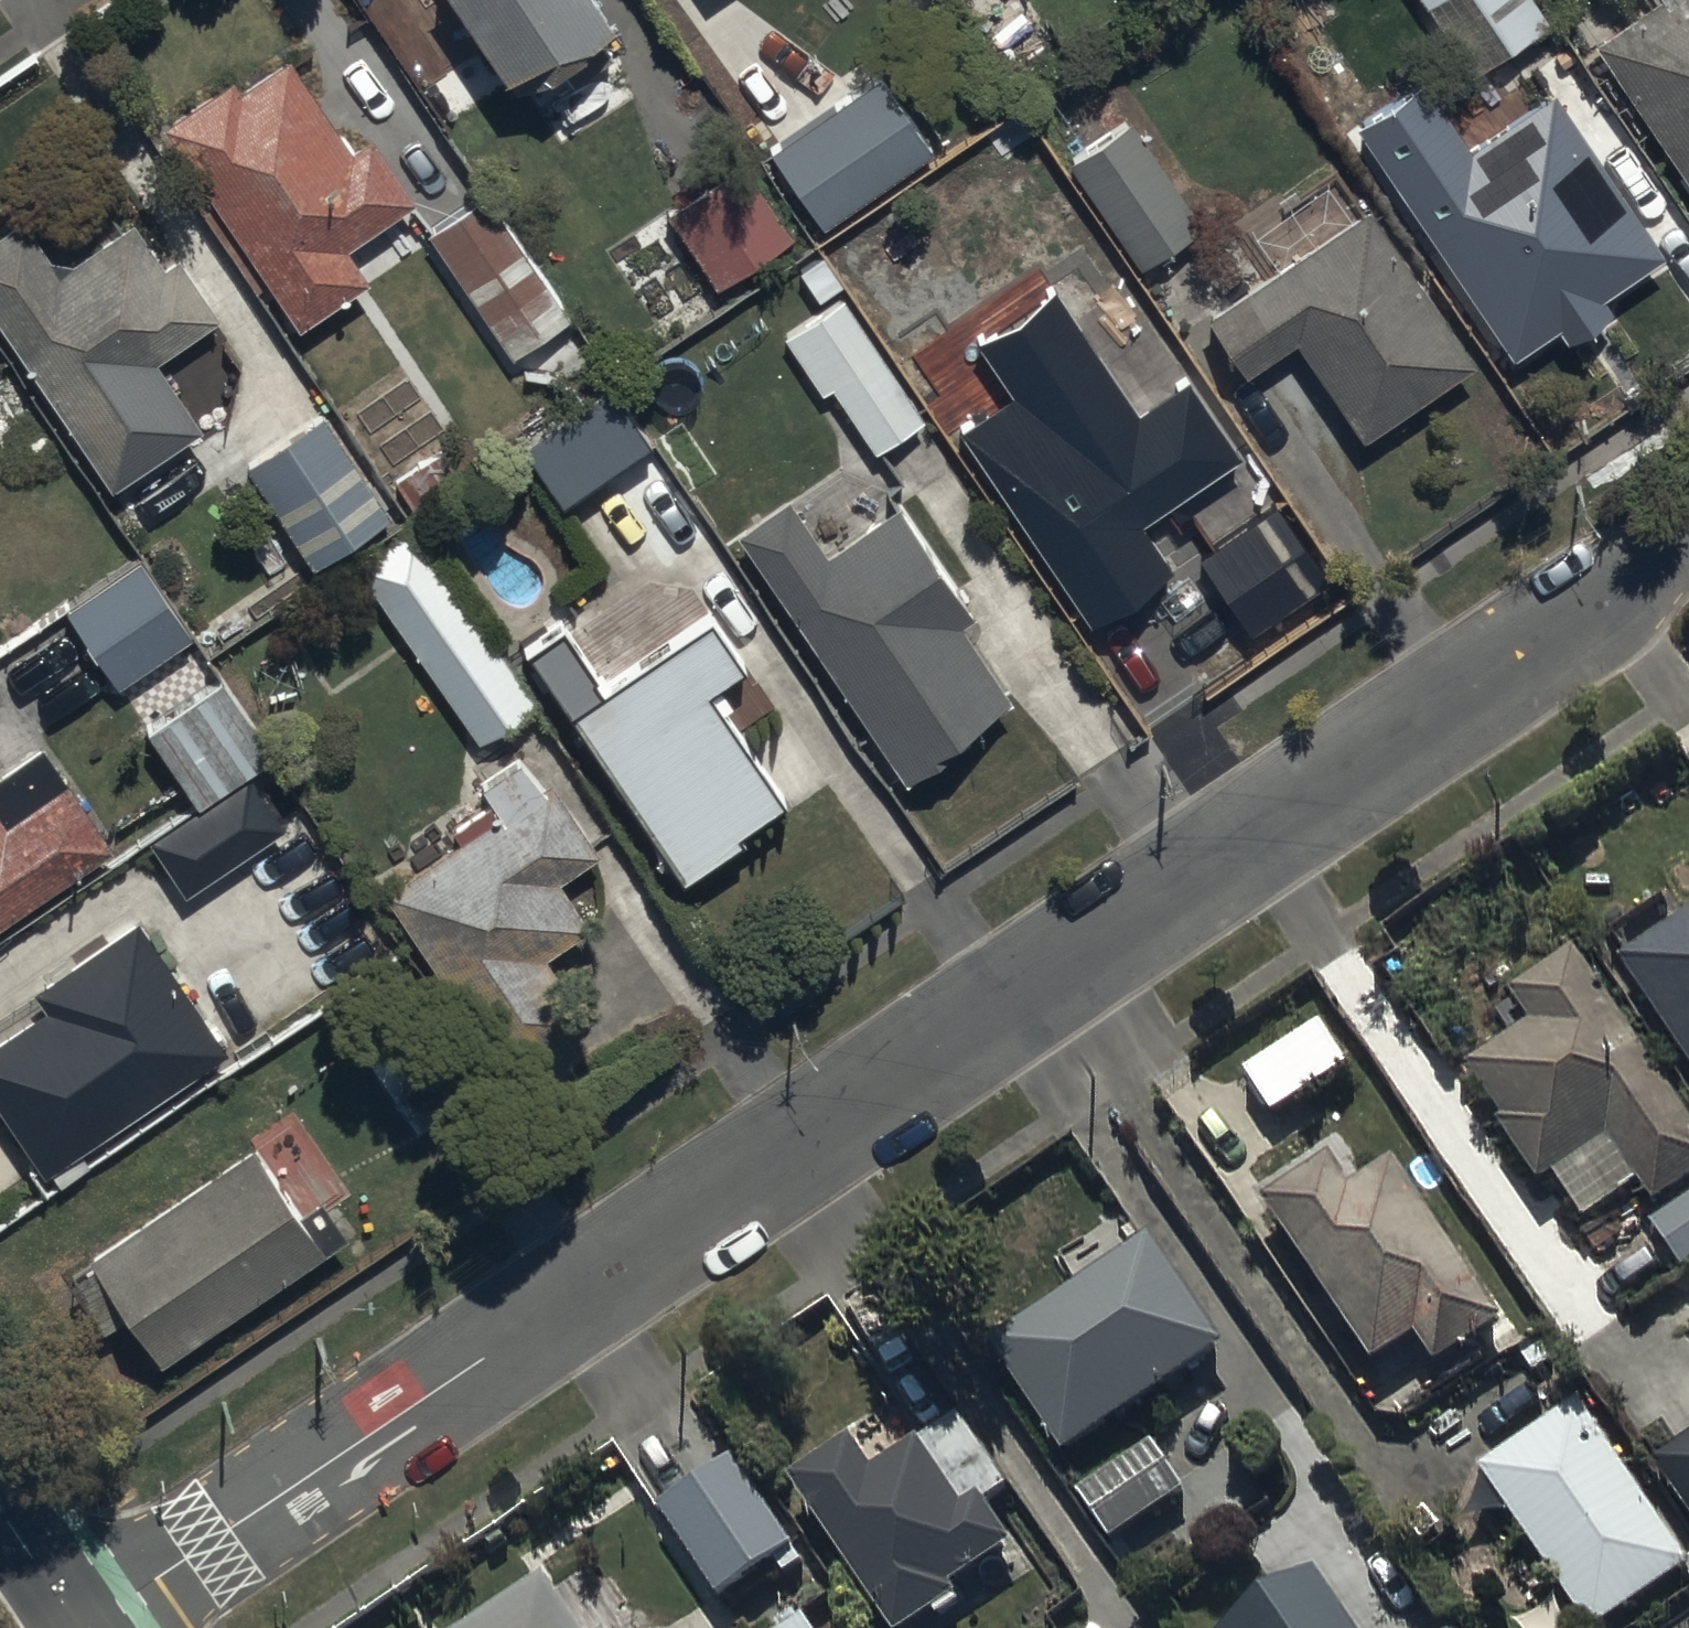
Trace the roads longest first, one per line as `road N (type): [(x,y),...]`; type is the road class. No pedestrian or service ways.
road 1 (residential): [(79,1627),(1688,541)]
road 2 (primary): [(0,1508),(79,1627)]

